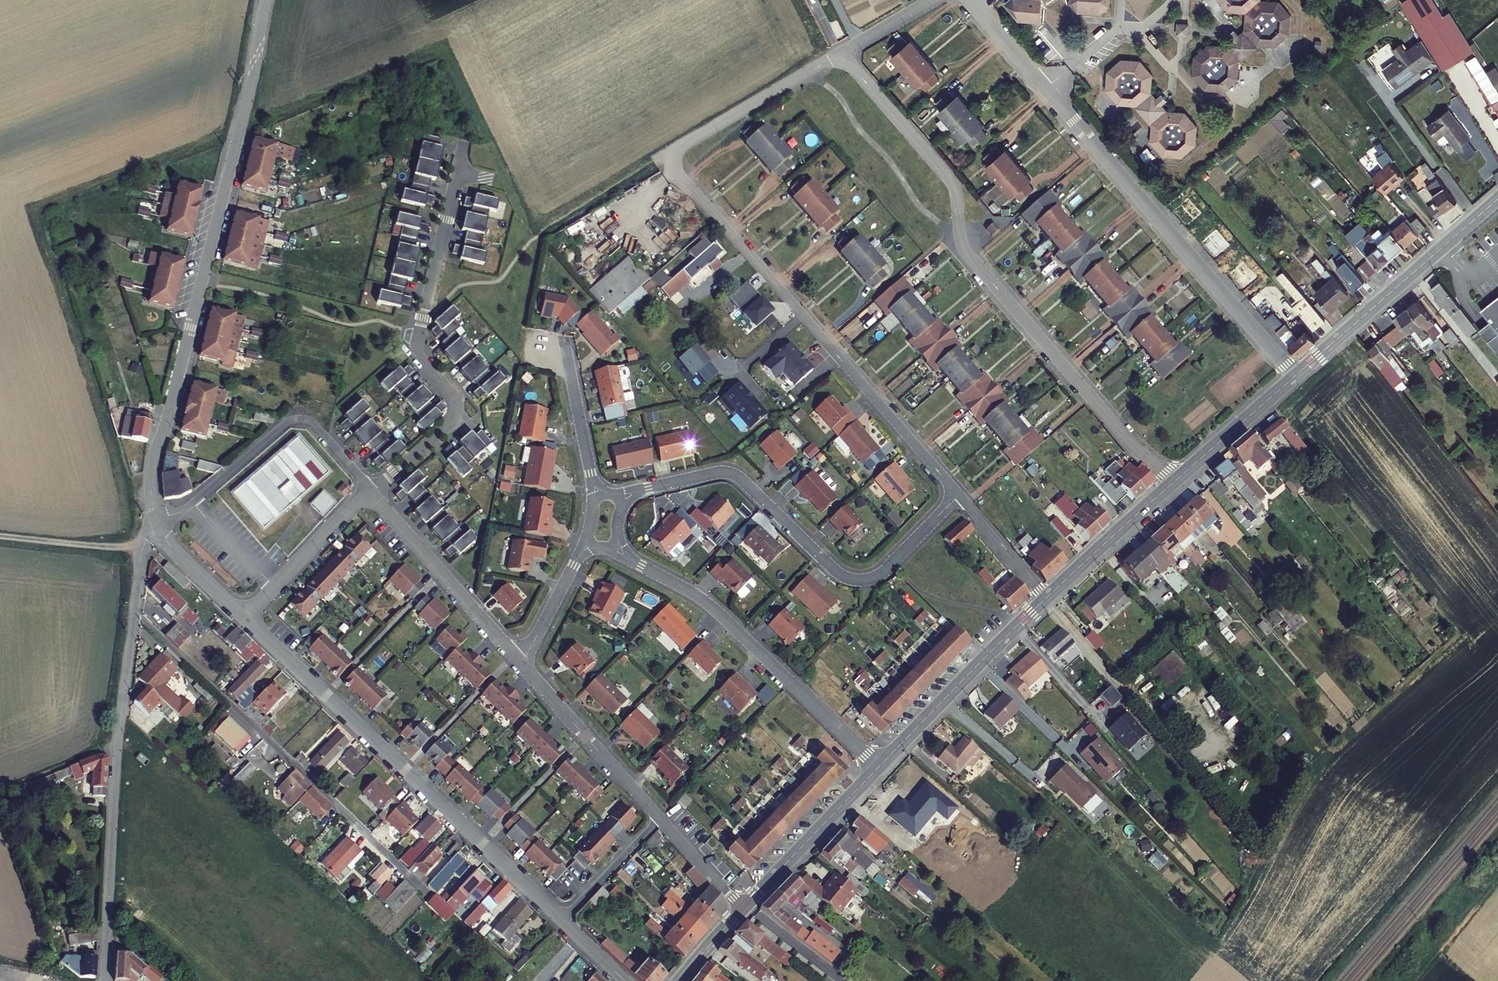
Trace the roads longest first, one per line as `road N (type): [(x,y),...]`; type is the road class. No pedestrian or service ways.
road 1 (residential): [(958,495),(677,165),(684,143),(840,53)]
road 2 (residential): [(840,53),(949,179),(969,254),(1172,483)]
road 3 (residential): [(624,980),(245,614)]
road 4 (residential): [(134,618),(436,901)]
road 5 (residential): [(154,529),(156,452),(236,136)]
road 6 (residential): [(371,490),(453,417),(454,398),(417,348),(464,143)]
road 7 (residential): [(647,487),(731,473),(835,571),(857,579),(885,571),(958,495)]
road 8 (residential): [(1296,375),(1045,88)]
road 9 (residential): [(104,980),(117,748),(134,618)]
road 10 (residential): [(521,663),(741,910)]
road 11 (residential): [(641,566),(706,602),(877,768)]
road 12 (tertiary): [(1497,199),(1296,375)]
road 13 (tertiary): [(1046,598),(877,768)]
road 14 (residential): [(371,490),(314,423),(298,418),(193,501)]
road 15 (residential): [(371,490),(521,663)]
road 16 (tertiary): [(877,768),(741,910)]
road 17 (residential): [(245,614),(371,490)]
road 18 (tertiary): [(1172,483),(1046,598)]
road 19 (tertiary): [(1296,375),(1172,483)]
road 20 (residential): [(562,340),(593,496)]
road 21 (track): [(0,535),(143,548)]
road 22 (unclassified): [(236,136),(267,0)]
road 23 (residential): [(587,542),(521,663)]
road 24 (residential): [(1046,598),(958,495)]
road 25 (residential): [(245,614),(154,529)]

